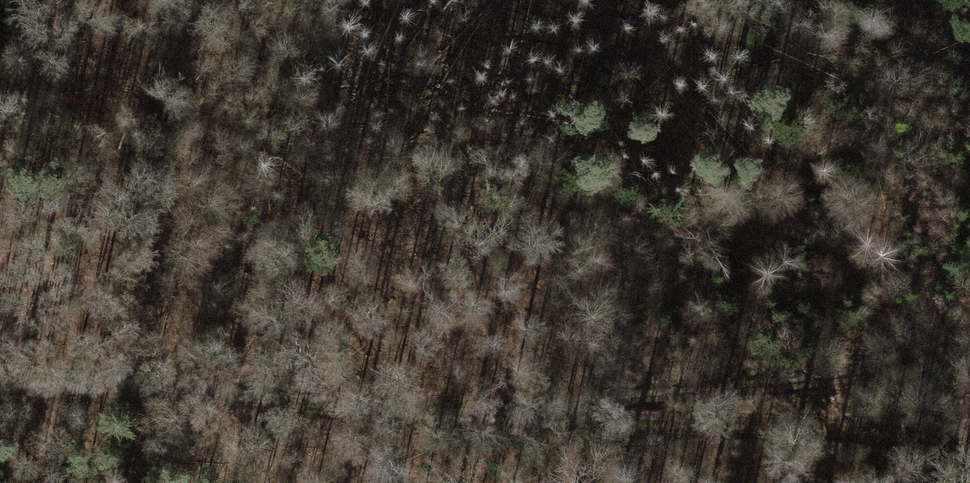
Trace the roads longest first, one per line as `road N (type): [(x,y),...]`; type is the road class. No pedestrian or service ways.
road 1 (track): [(0,393),(199,382),(502,411),(969,350)]
road 2 (track): [(969,461),(916,441),(502,411)]
road 3 (track): [(0,268),(199,382)]

